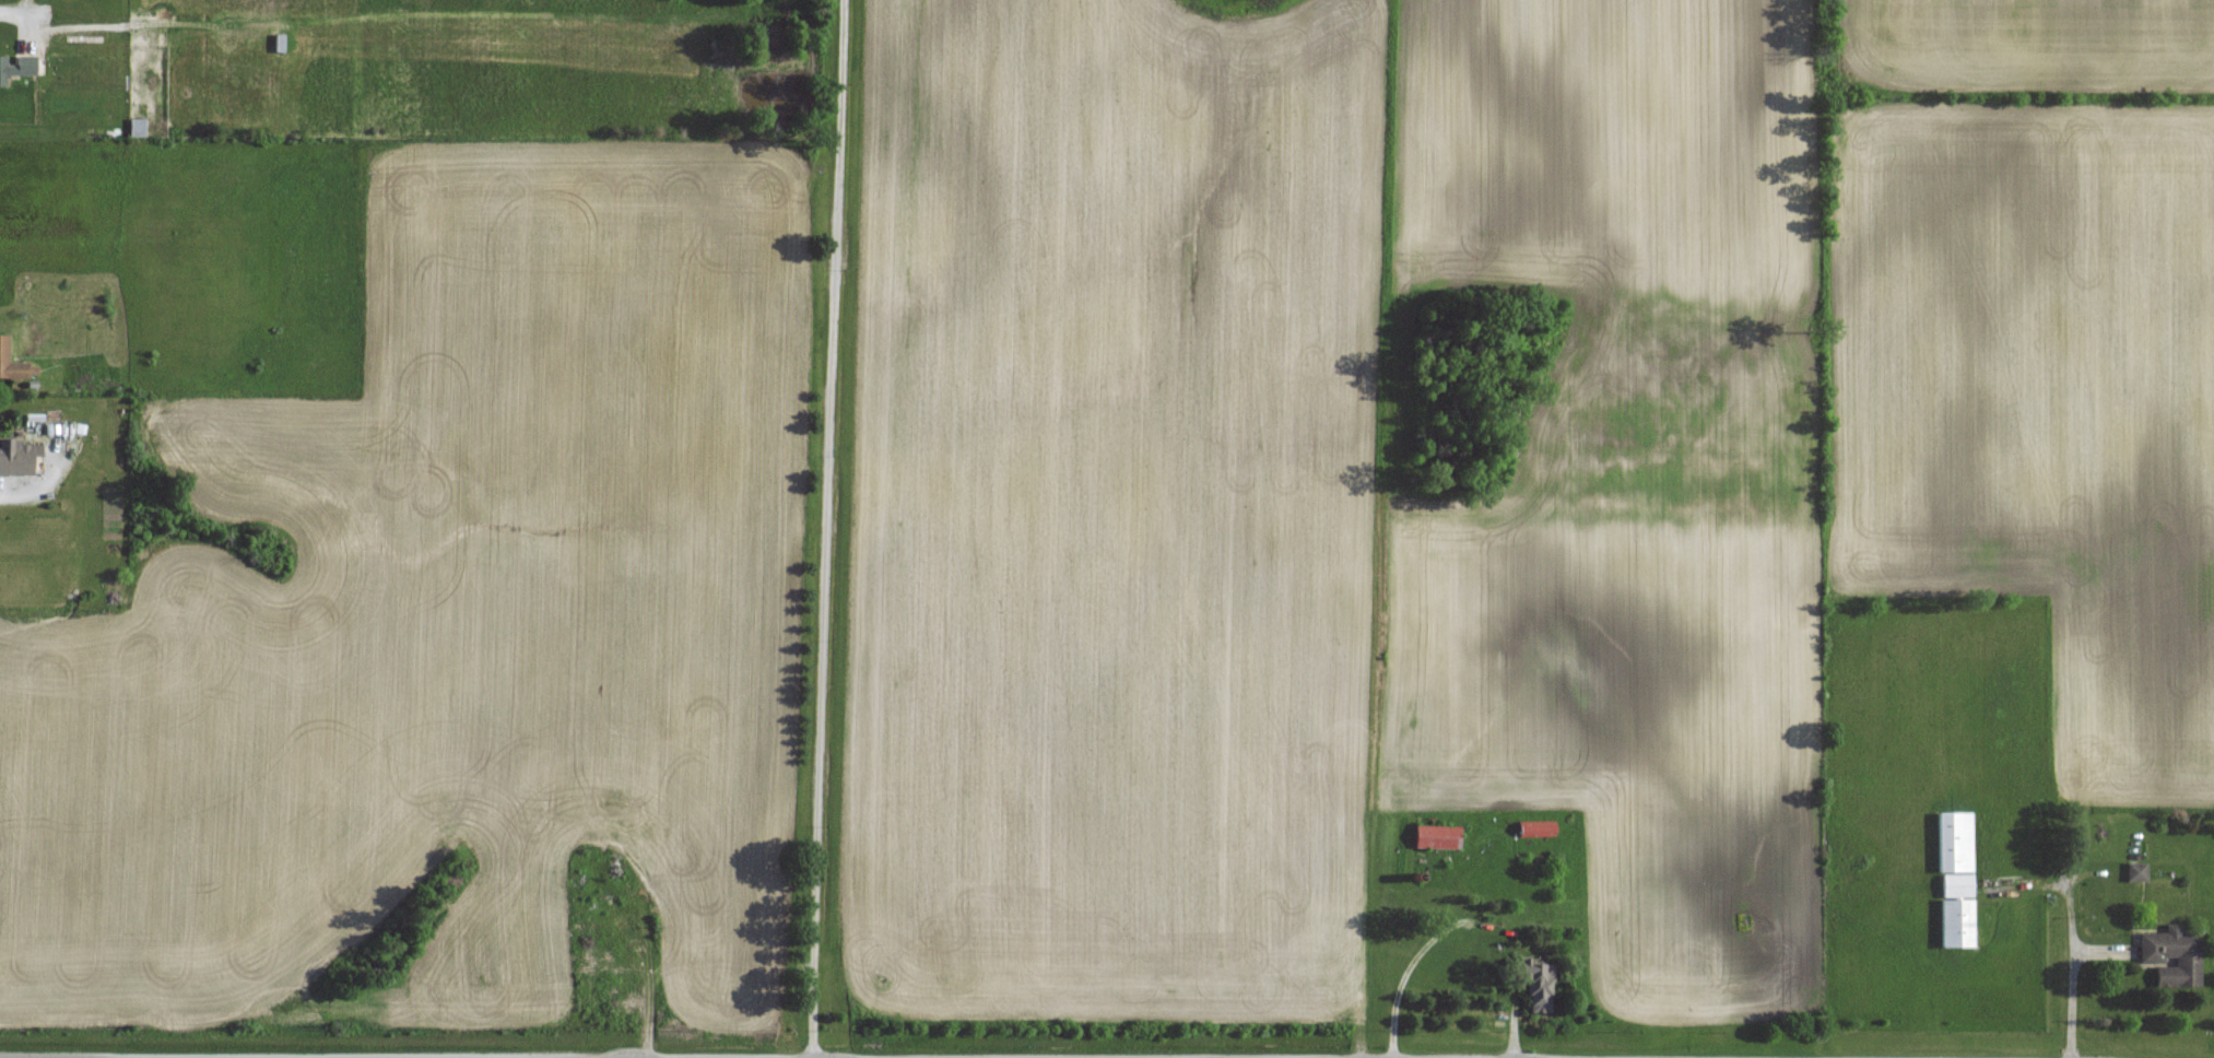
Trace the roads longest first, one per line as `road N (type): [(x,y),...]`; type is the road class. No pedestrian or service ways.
road 1 (residential): [(810,1057),(844,0)]

